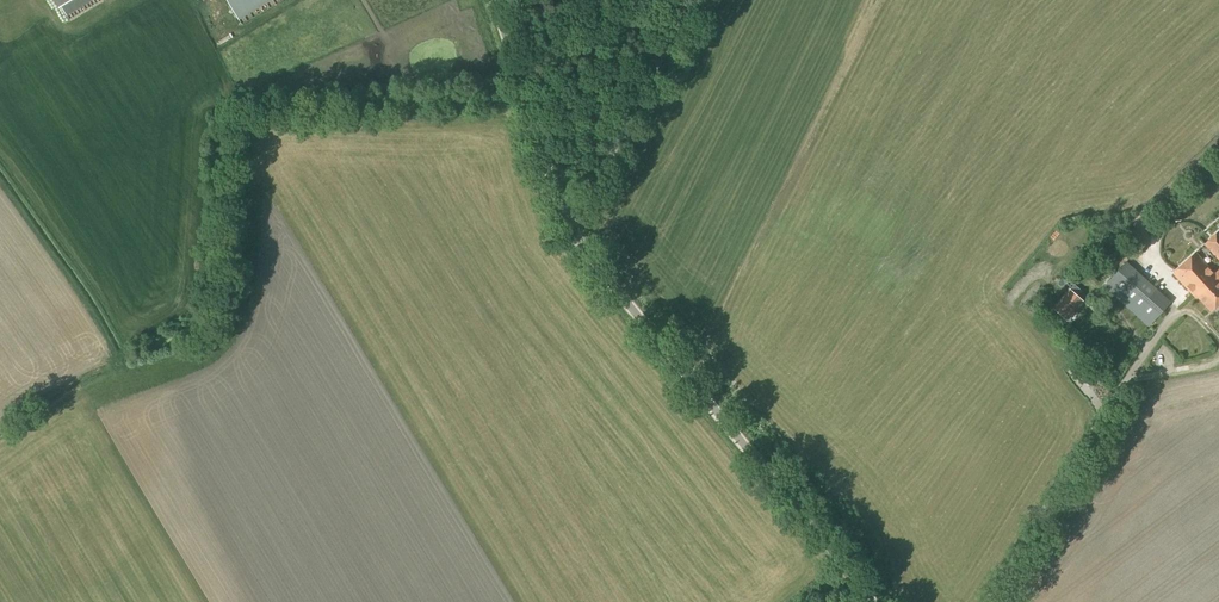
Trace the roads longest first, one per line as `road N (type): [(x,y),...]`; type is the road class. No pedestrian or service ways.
road 1 (unclassified): [(876,601),(572,231),(495,0)]
road 2 (track): [(991,601),(1131,380)]

